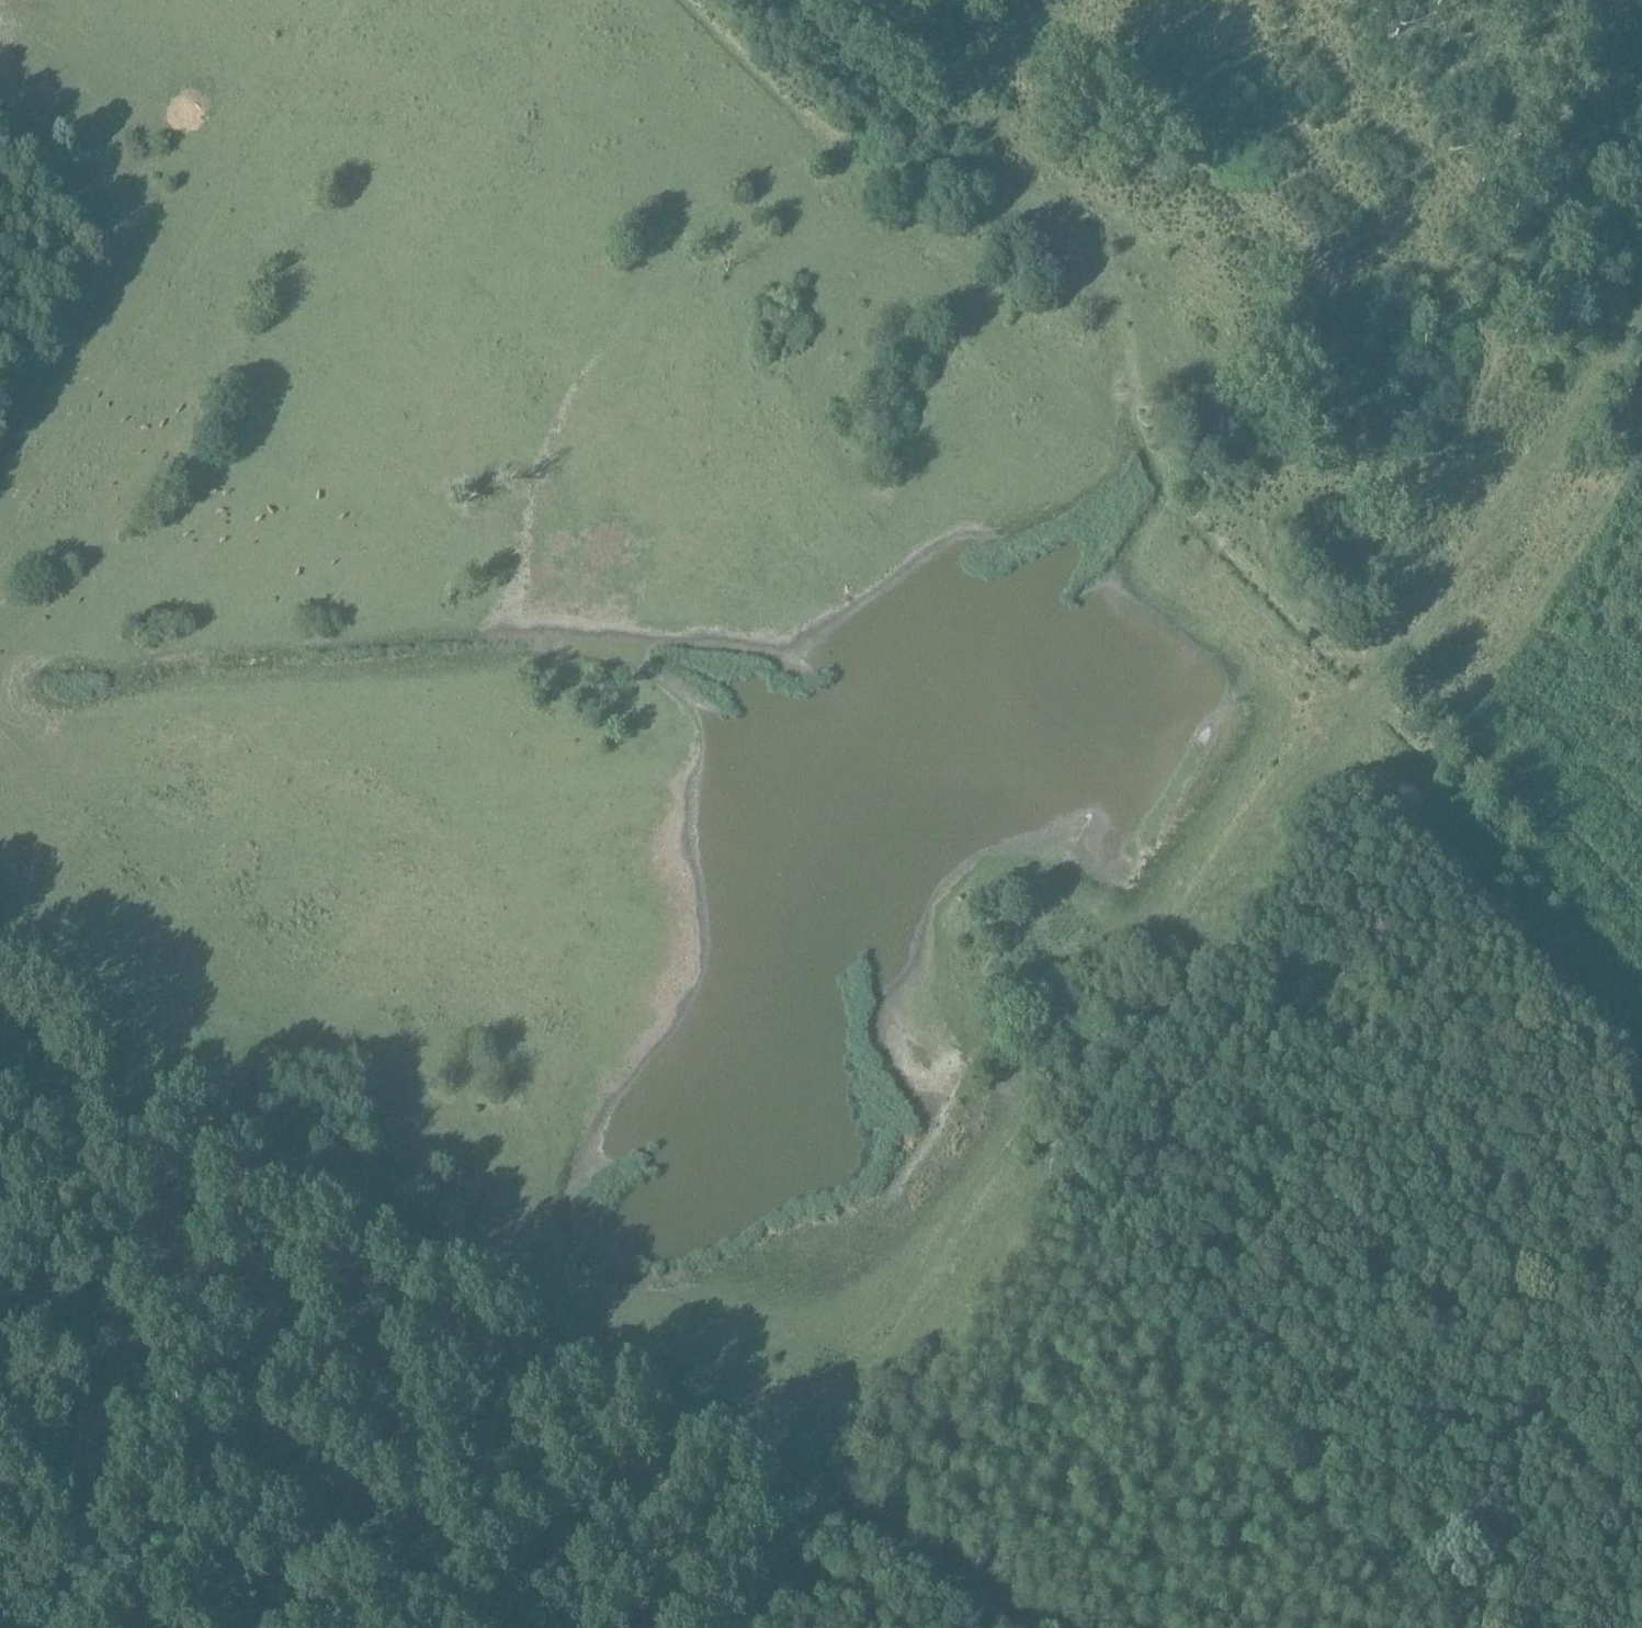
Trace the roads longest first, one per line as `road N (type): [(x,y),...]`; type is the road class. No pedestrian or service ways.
road 1 (track): [(0,934),(123,981),(375,1034),(433,1082),(555,1285),(666,1367),(777,1467),(1027,1627)]
road 2 (track): [(840,1508),(1450,577)]

